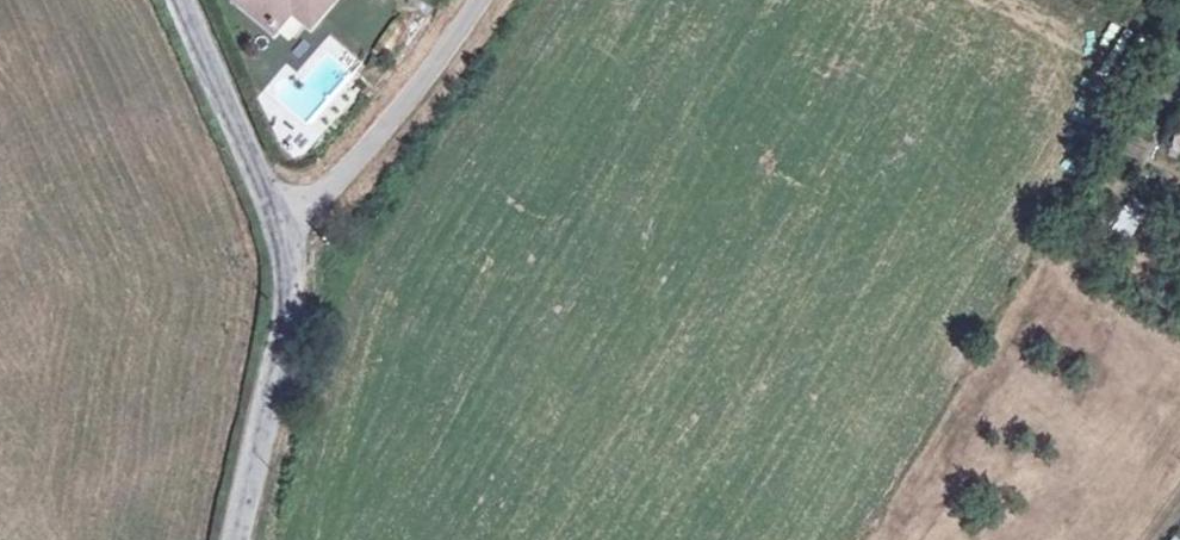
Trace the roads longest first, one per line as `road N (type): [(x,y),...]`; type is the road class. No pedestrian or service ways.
road 1 (residential): [(288,235),(289,309),(237,539)]
road 2 (residential): [(288,235),(371,142),(471,0)]
road 3 (residential): [(181,0),(288,235)]

